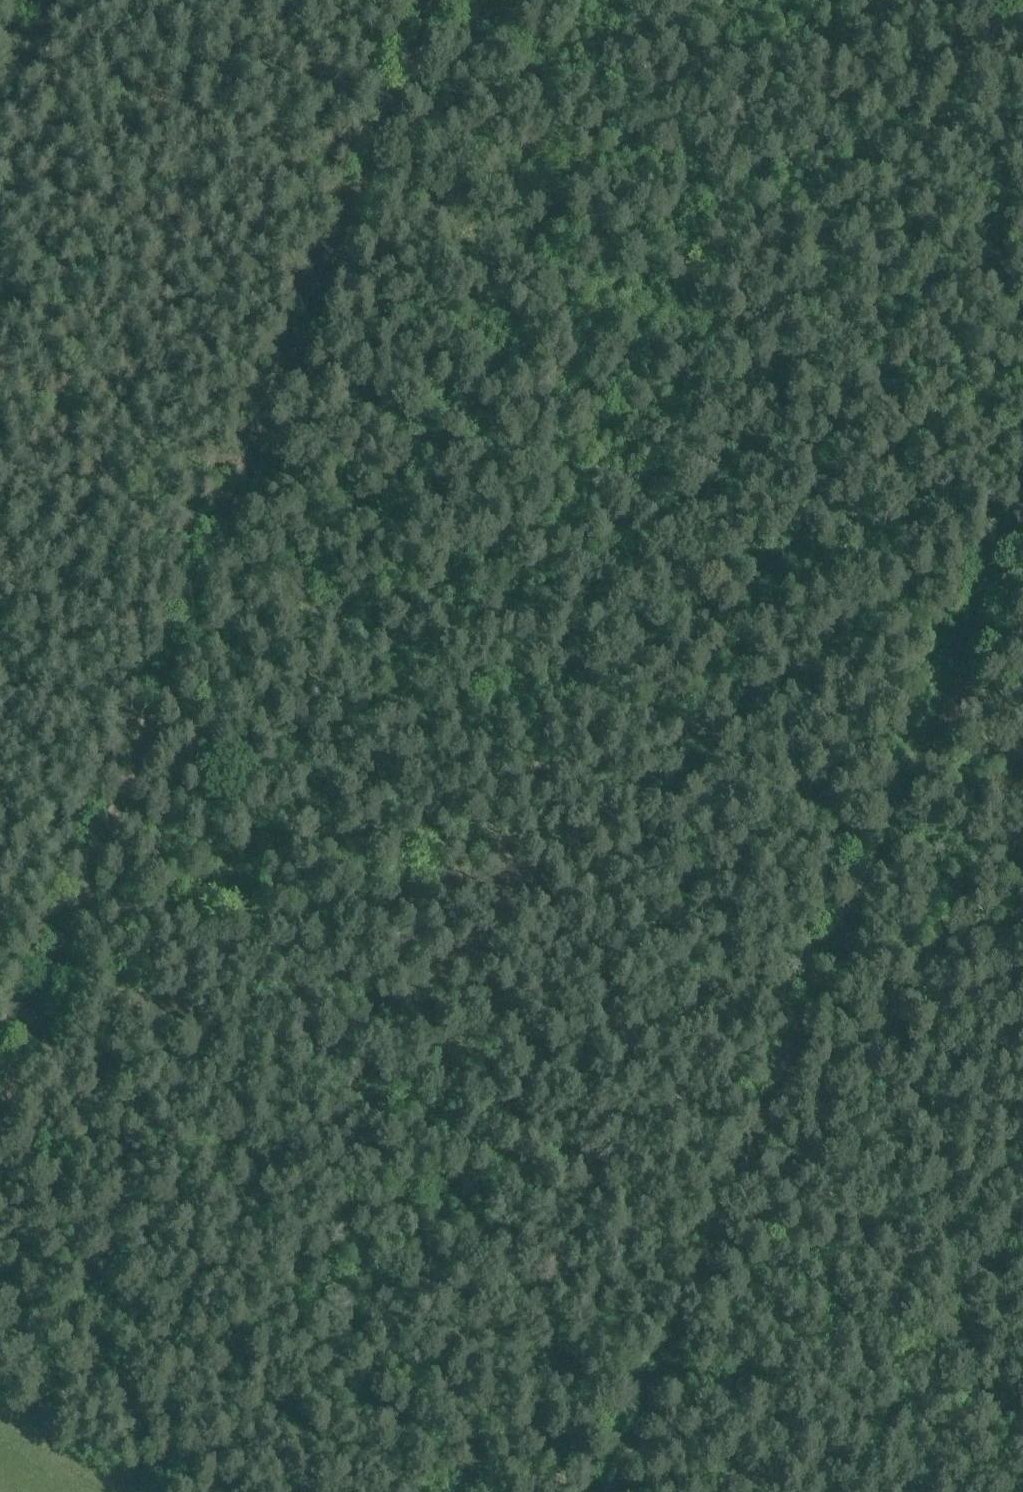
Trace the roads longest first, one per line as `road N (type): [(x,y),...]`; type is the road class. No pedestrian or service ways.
road 1 (track): [(431,0),(0,1133)]

